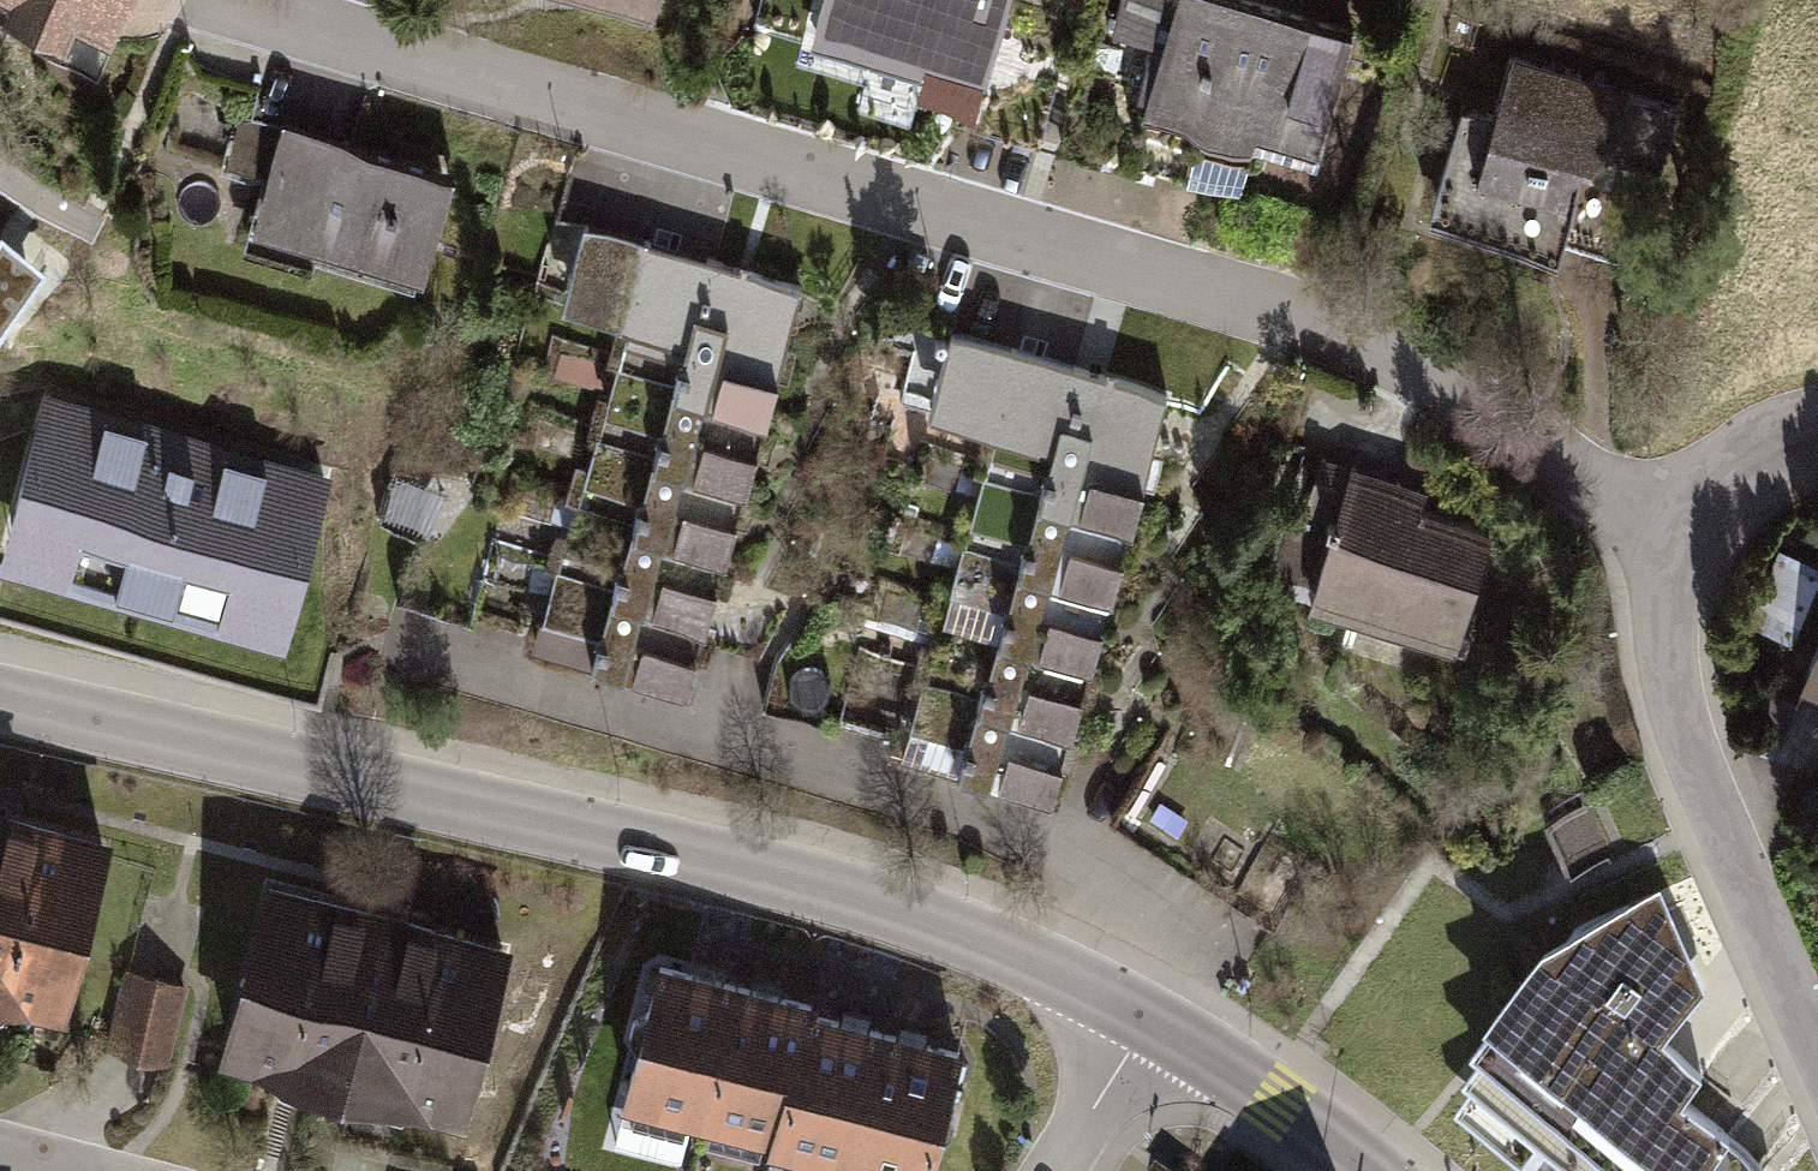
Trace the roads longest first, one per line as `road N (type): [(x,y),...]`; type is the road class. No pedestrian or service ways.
road 1 (residential): [(1668,540),(1445,374),(1283,307),(227,0)]
road 2 (tertiary): [(0,695),(384,778),(928,925),(1043,968),(1145,1021)]
road 3 (residential): [(1817,1049),(1720,824),(1666,654),(1668,540)]
road 4 (tertiary): [(1145,1021),(1281,1101),(1366,1170)]
road 5 (residential): [(1668,540),(1698,492),(1779,438),(1817,427)]
road 6 (residential): [(1145,1021),(1058,1170)]

